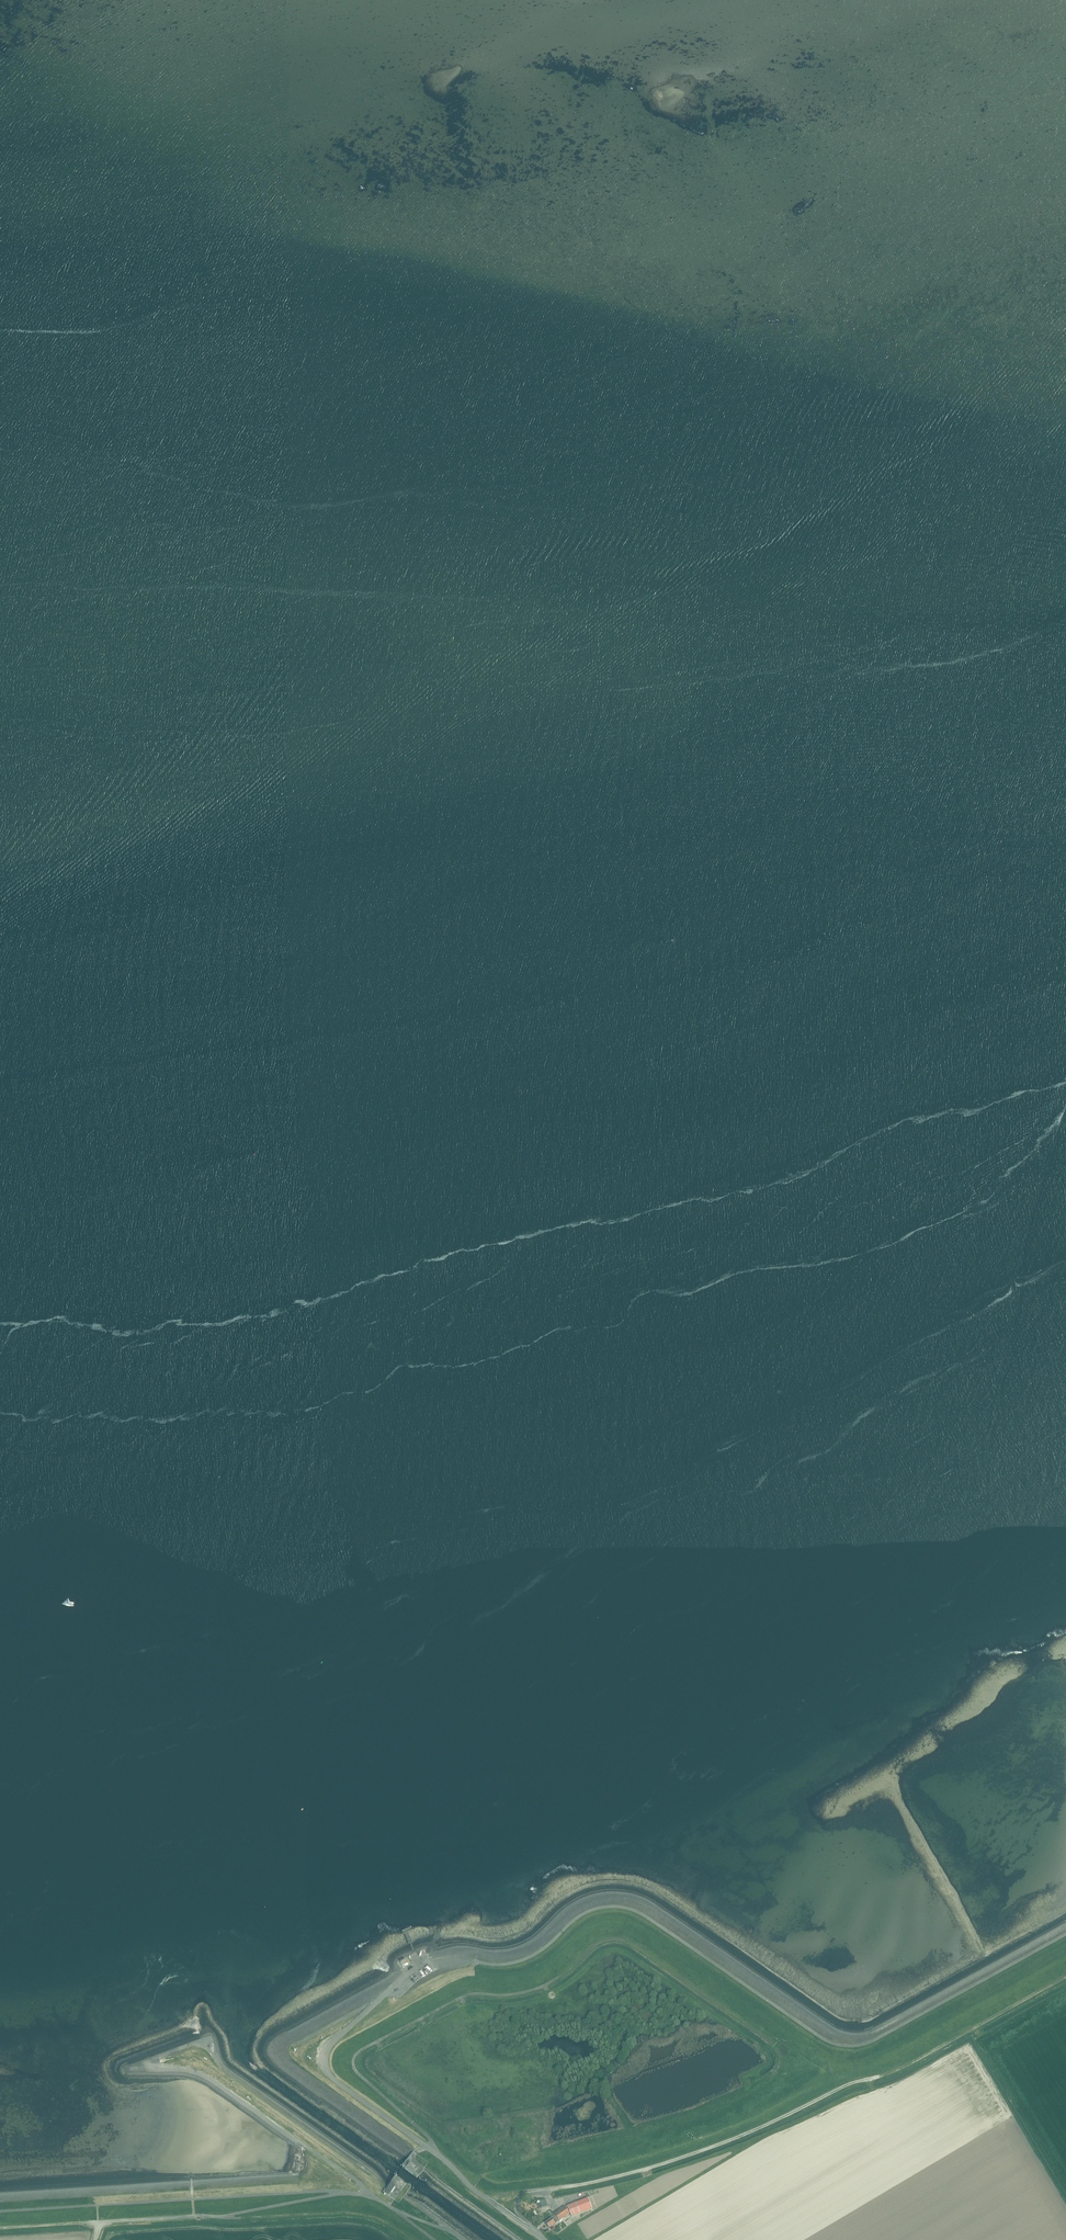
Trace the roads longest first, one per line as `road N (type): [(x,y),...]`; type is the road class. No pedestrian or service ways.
road 1 (unclassified): [(543,2239),(327,2068),(331,2044),(421,1964),(475,1962)]
road 2 (track): [(434,2151),(429,2138),(356,2072),(356,2054),(462,1997),(519,1993),(561,1976)]
road 3 (track): [(775,2047),(626,1941),(597,1943),(561,1976)]
road 4 (track): [(1065,1977),(878,2077)]
road 5 (track): [(414,2239),(354,2214),(223,2217)]

